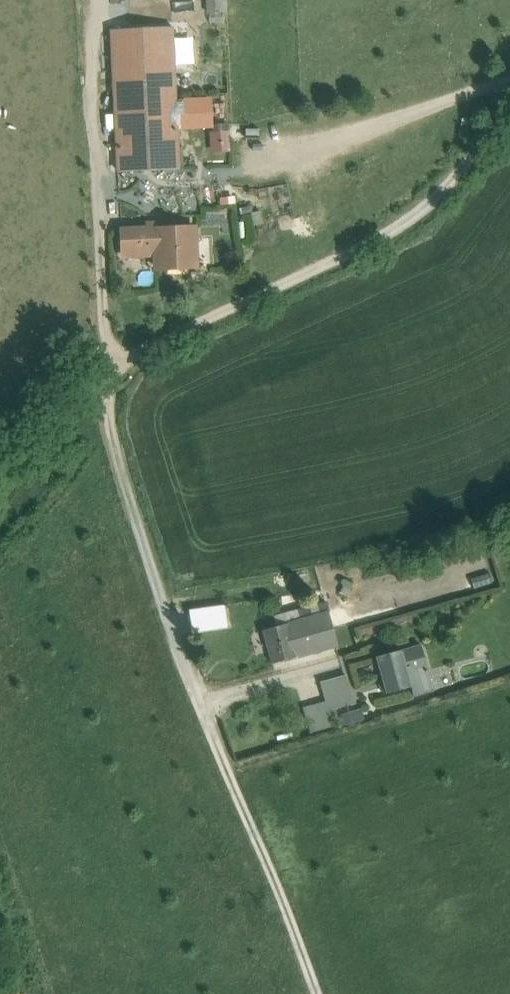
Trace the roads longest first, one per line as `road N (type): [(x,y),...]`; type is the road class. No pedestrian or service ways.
road 1 (track): [(315,993),(195,698),(106,404),(123,364),(142,349),(420,217),(509,138)]
road 2 (track): [(89,21),(106,340),(123,364)]
road 3 (track): [(509,83),(480,104),(238,171)]
road 4 (track): [(329,664),(195,698)]

